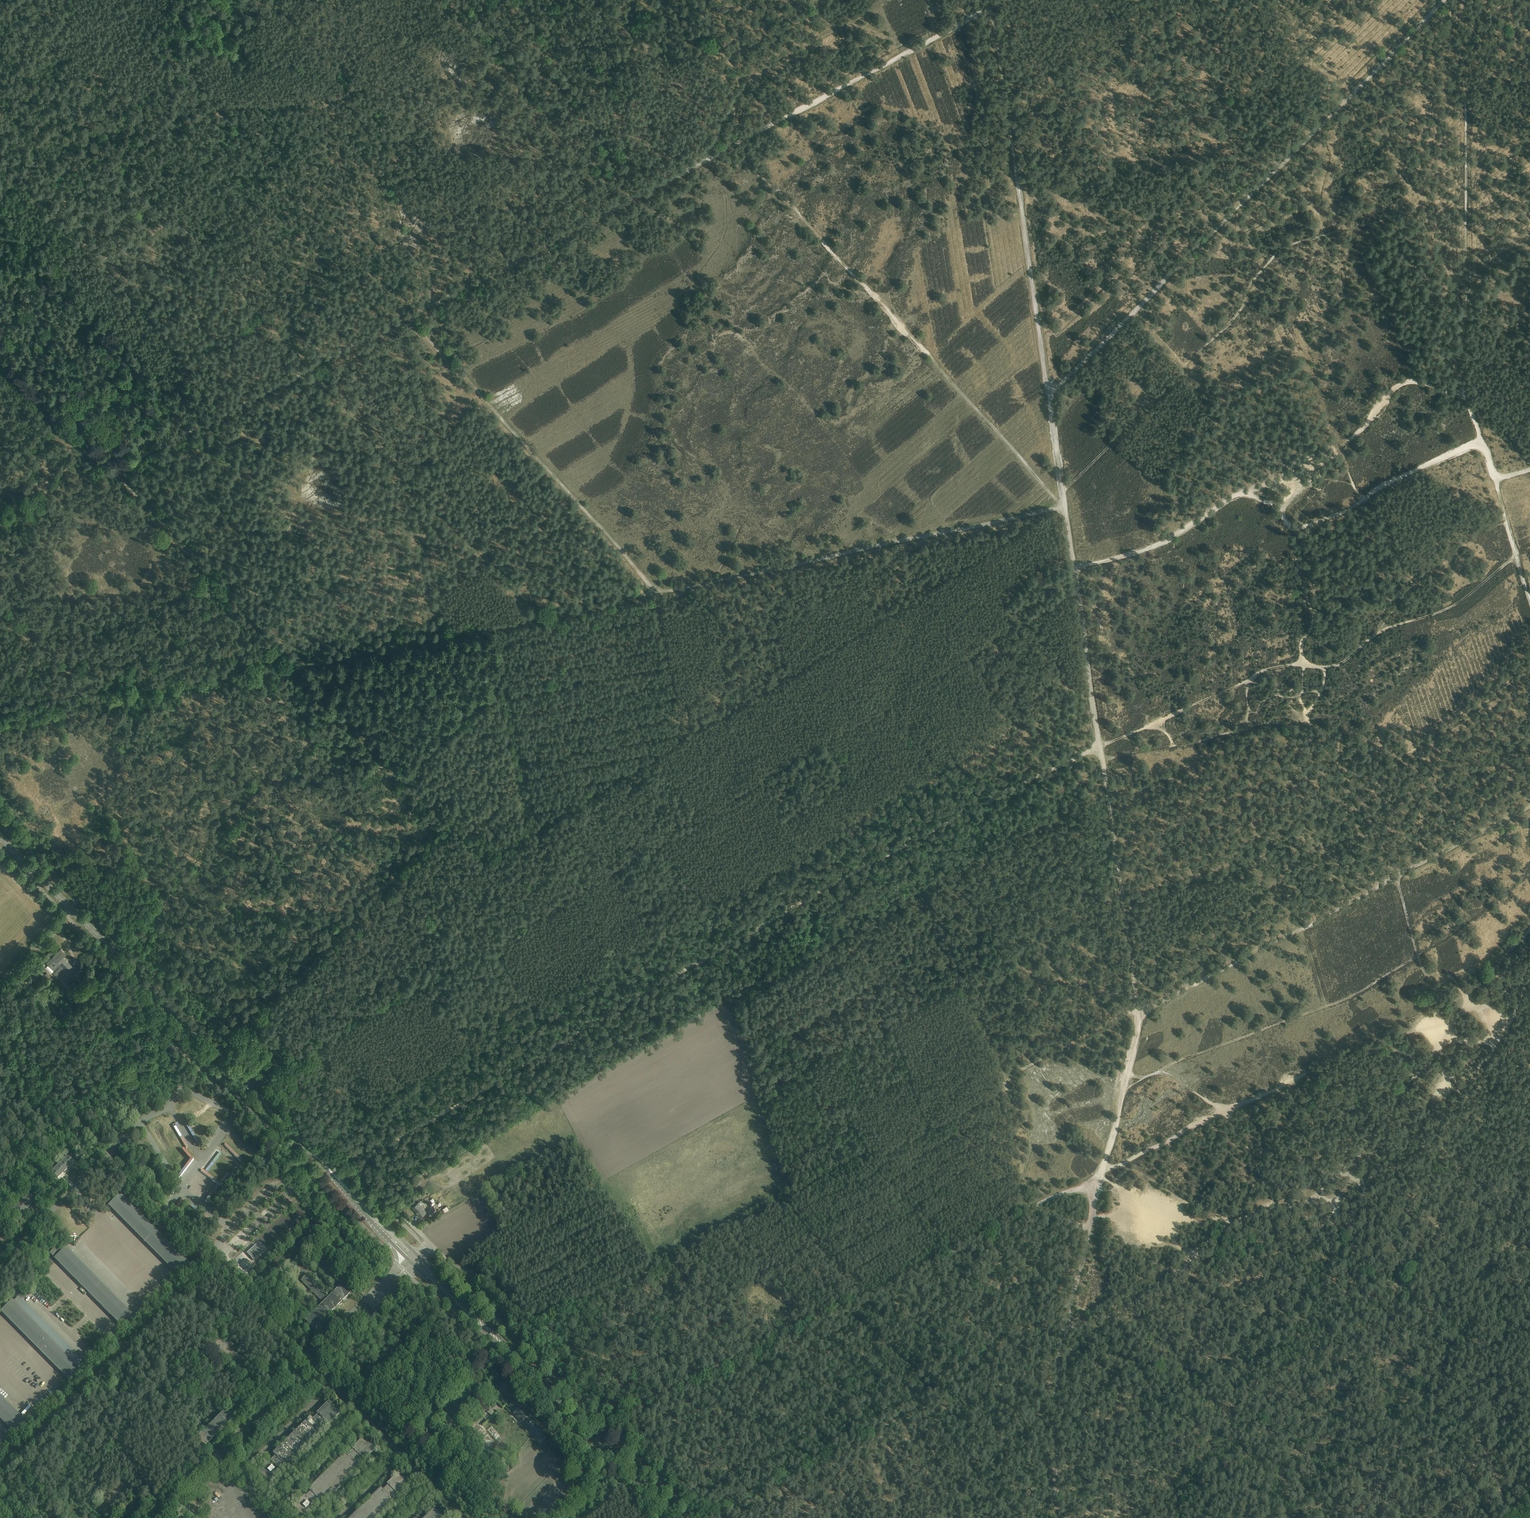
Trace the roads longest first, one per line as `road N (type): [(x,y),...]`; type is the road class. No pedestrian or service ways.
road 1 (primary): [(319,1158),(0,839)]
road 2 (track): [(211,1102),(218,1088),(101,979),(61,1014),(15,973),(0,981)]
road 3 (primary): [(677,1517),(518,1358)]
road 4 (track): [(32,0),(84,162)]
road 5 (track): [(0,1053),(108,1156)]
road 6 (primary): [(411,1263),(518,1358)]
road 7 (primary): [(518,1358),(418,1257)]
road 8 (primary): [(418,1257),(319,1158)]
road 9 (primary): [(319,1158),(411,1263)]

